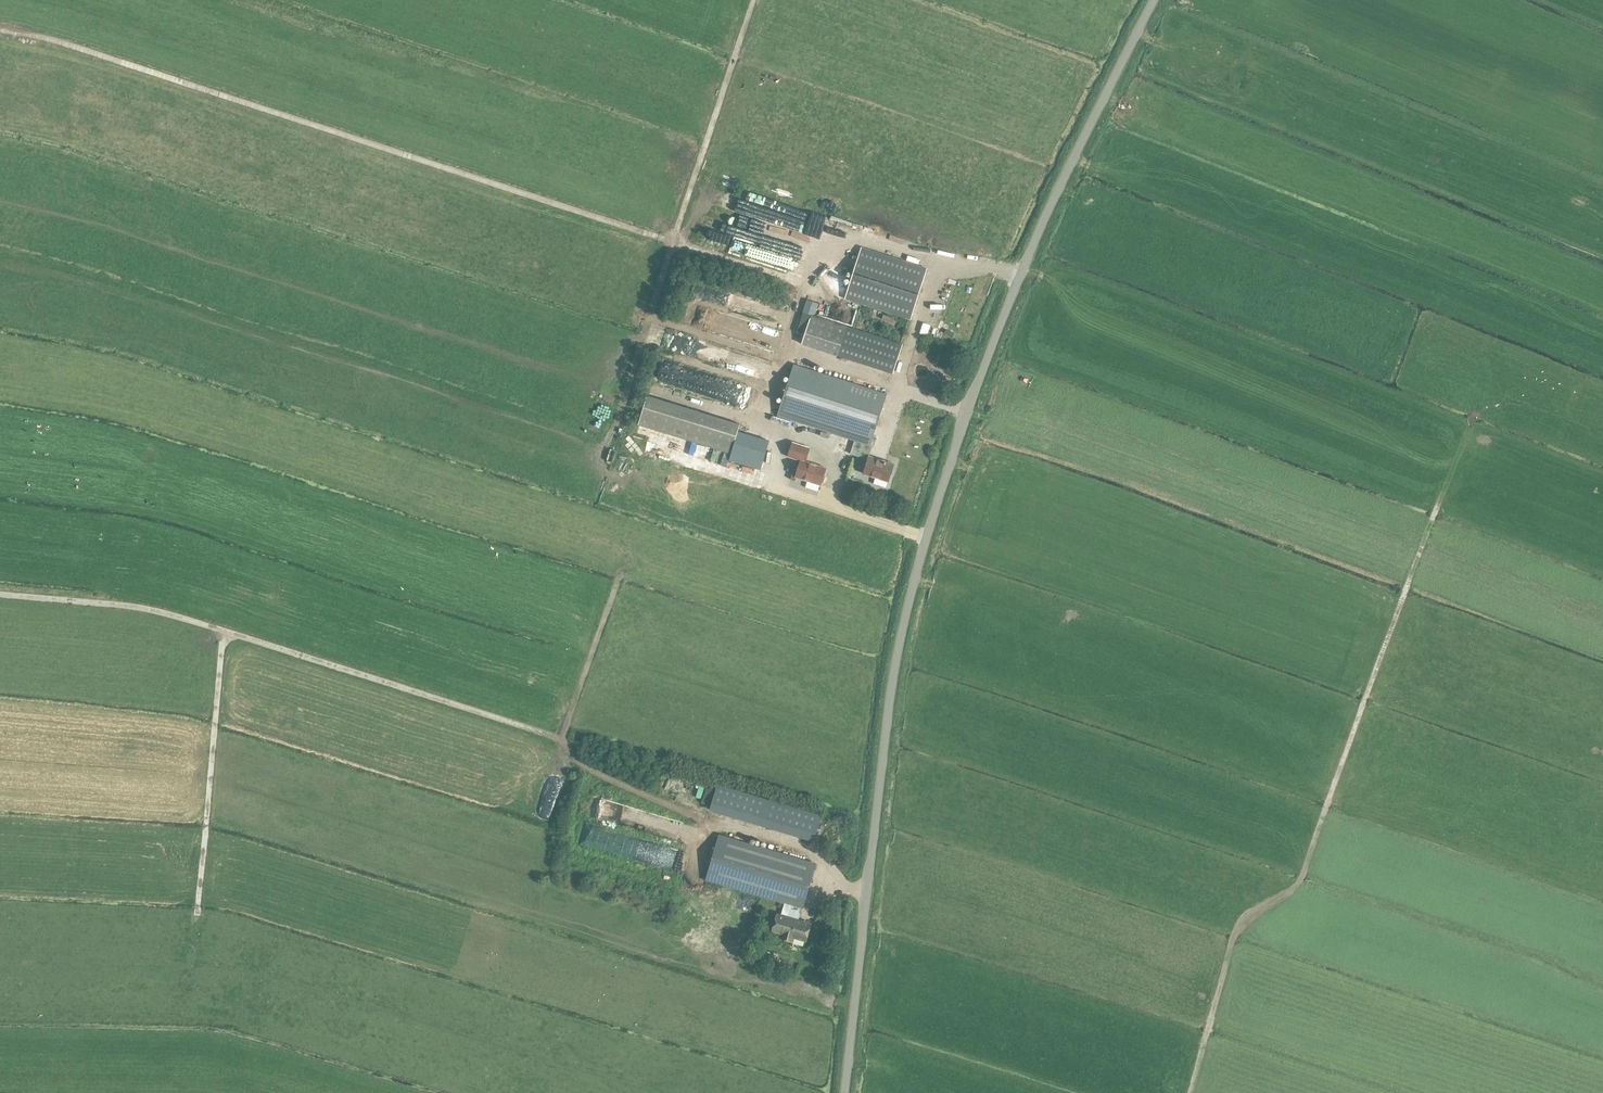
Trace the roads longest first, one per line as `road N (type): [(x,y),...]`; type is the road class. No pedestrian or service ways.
road 1 (unclassified): [(836,1092),(885,629),(963,376),(1097,76),(1144,0)]

